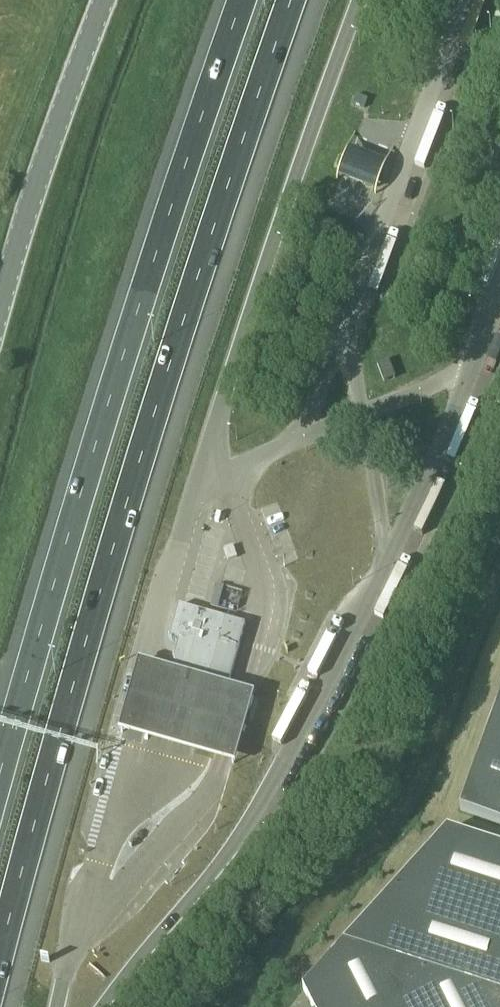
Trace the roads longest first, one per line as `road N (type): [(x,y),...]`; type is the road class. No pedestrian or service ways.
road 1 (motorway): [(0,999),(112,586),(302,0)]
road 2 (motorway): [(242,0),(147,279),(0,774)]
road 3 (tertiary): [(109,0),(0,317)]

